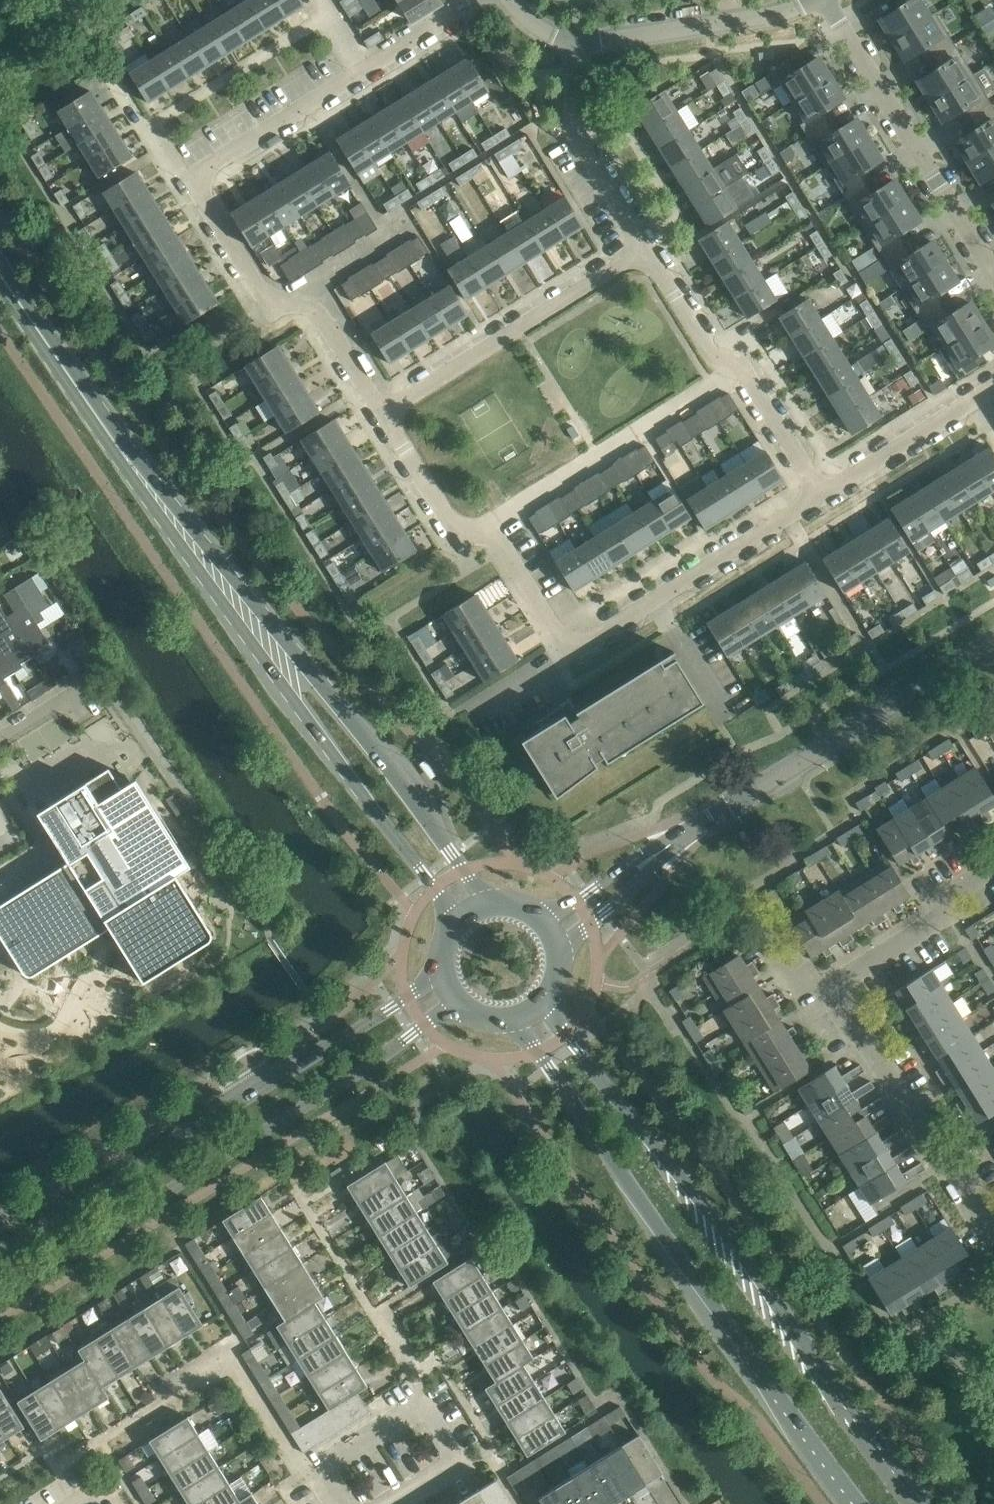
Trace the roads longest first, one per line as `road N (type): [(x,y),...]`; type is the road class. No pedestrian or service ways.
road 1 (secondary): [(498,901),(455,858),(55,351)]
road 2 (secondary): [(55,351),(120,460),(428,877),(450,930)]
road 3 (residential): [(383,413),(320,313),(255,285),(191,181),(476,0)]
road 4 (secondary): [(923,1503),(567,1035),(553,989)]
road 5 (residential): [(822,495),(576,649),(563,645),(496,537),(451,522),(383,413)]
road 6 (secondary): [(504,1020),(551,1069),(772,1398),(854,1503)]
road 7 (tertiary): [(0,1295),(424,1026),(473,1012)]
road 8 (tertiary): [(442,959),(396,1006),(0,1252)]
road 9 (residential): [(826,0),(993,271)]
road 10 (unclassified): [(727,807),(993,643)]
road 11 (residential): [(383,413),(648,251)]
road 12 (residential): [(822,495),(747,369),(715,359),(648,251)]
road 13 (residential): [(993,1217),(938,1152),(829,988)]
road 14 (residential): [(648,251),(574,132),(574,42)]
road 15 (residential): [(829,988),(937,921),(954,891),(993,866)]
road 16 (residential): [(993,389),(822,495)]
road 17 (residential): [(560,953),(680,838)]
road 18 (residential): [(680,838),(577,900),(534,911)]
road 19 (unclassified): [(737,21),(574,42)]
road 20 (residential): [(325,1503),(311,1482),(424,1411)]
road 21 (residential): [(398,1503),(458,1467),(424,1411)]

